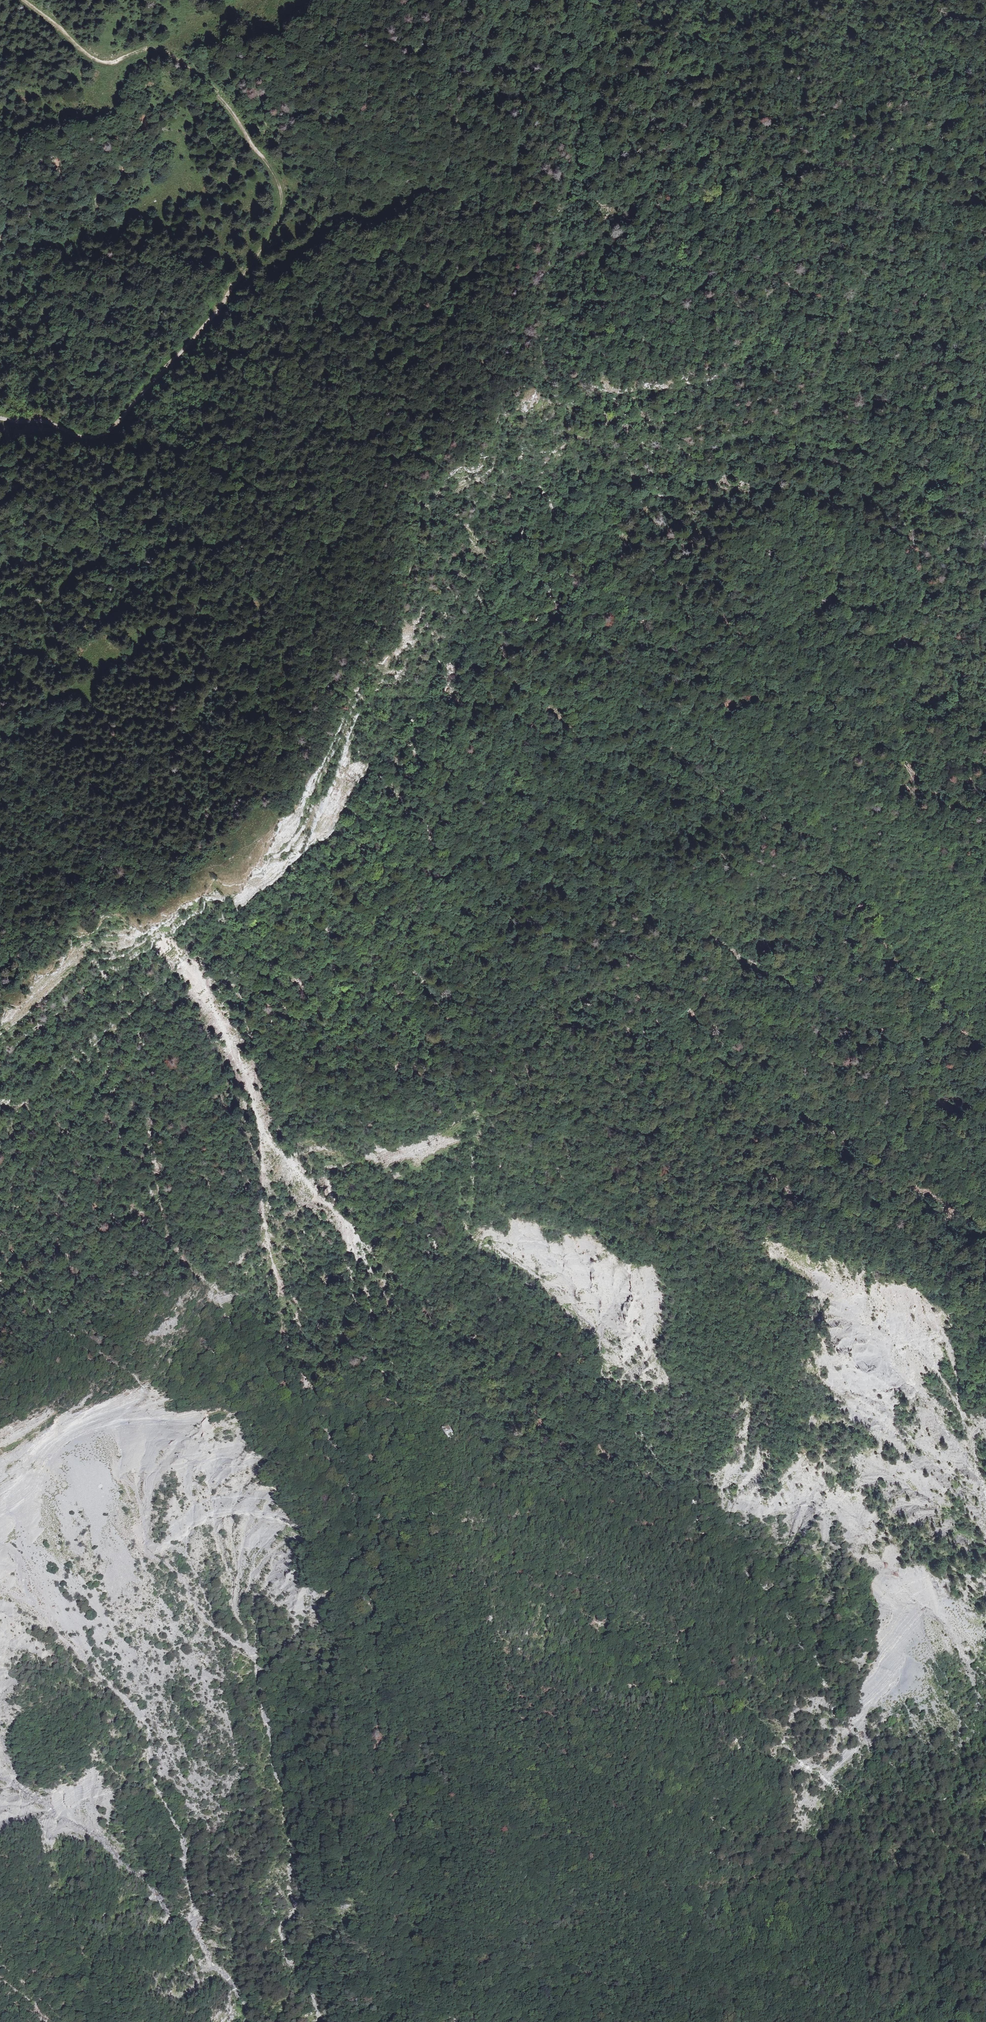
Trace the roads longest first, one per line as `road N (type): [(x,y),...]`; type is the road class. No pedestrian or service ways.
road 1 (track): [(0,418),(49,422),(93,441),(104,436),(198,332),(279,219),(281,190),(269,165),(206,78),(163,47),(93,59),(27,0)]

